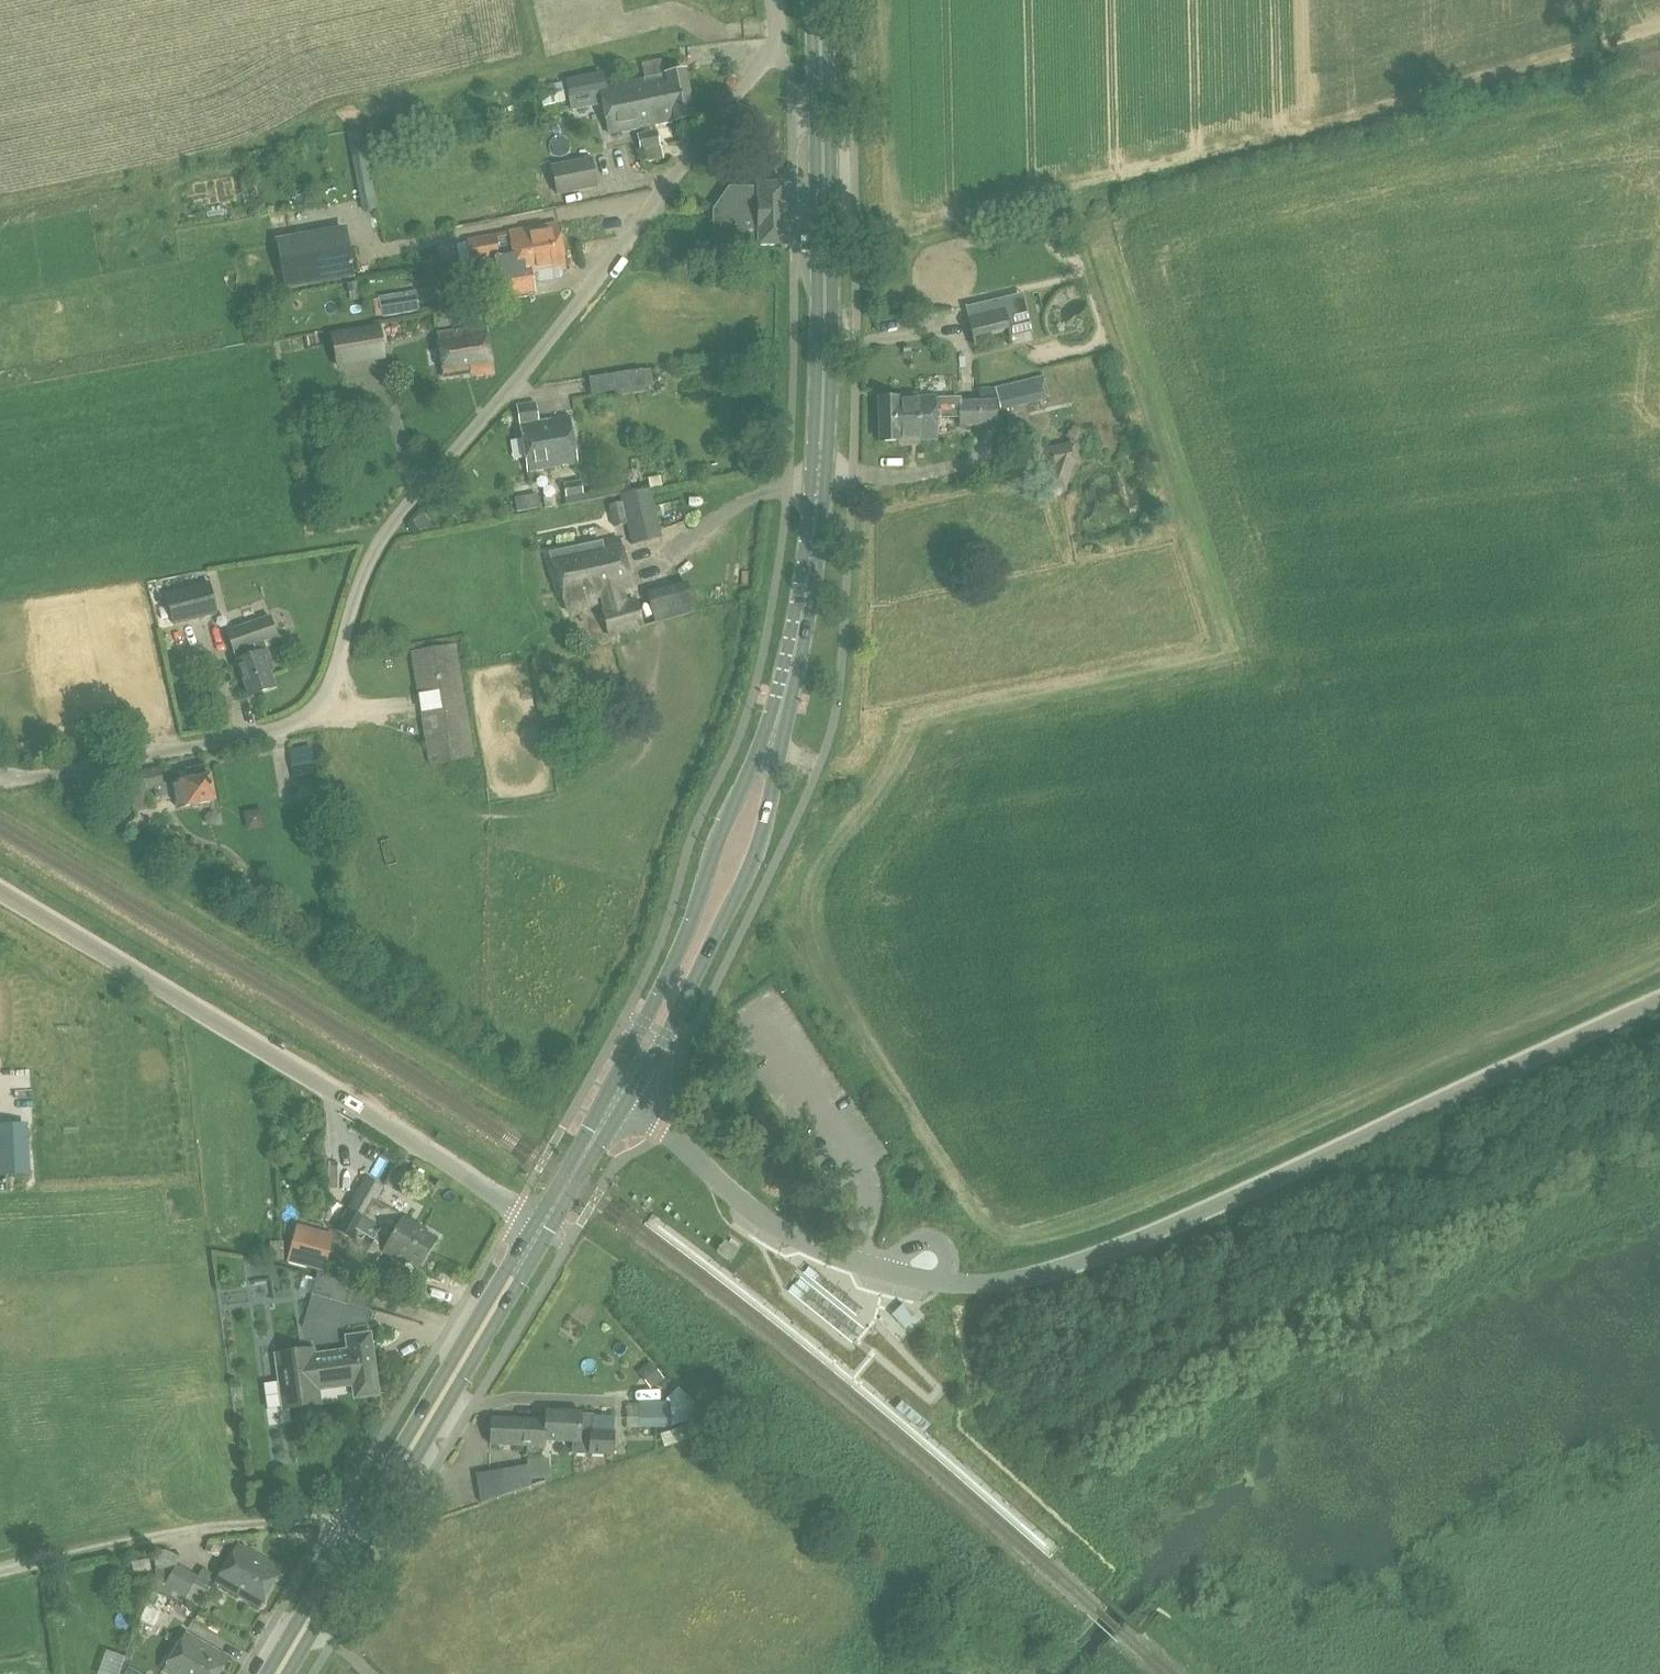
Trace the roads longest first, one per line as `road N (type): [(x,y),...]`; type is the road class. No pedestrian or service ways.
road 1 (unclassified): [(9,780),(273,730),(315,708),(334,675),(365,568),(393,522),(779,47)]
road 2 (unclassified): [(948,1283),(1042,1275),(1099,1255),(1659,1006)]
road 3 (primary): [(782,698),(812,554),(823,424),(819,0)]
road 4 (unclassified): [(0,892),(534,1218)]
road 5 (primary): [(628,1098),(755,850),(782,698)]
road 6 (primary): [(782,698),(720,834),(692,926),(607,1086)]
road 7 (primary): [(361,1541),(552,1230)]
road 8 (primary): [(534,1218),(347,1529)]
road 9 (track): [(0,1571),(241,1523),(332,1520)]
road 10 (unclassified): [(628,1098),(747,1206),(813,1245),(883,1270)]
road 11 (primary): [(347,1529),(265,1673)]
road 12 (primary): [(284,1673),(361,1541)]
road 13 (primary): [(552,1230),(628,1098)]
road 14 (primary): [(607,1086),(534,1218)]

